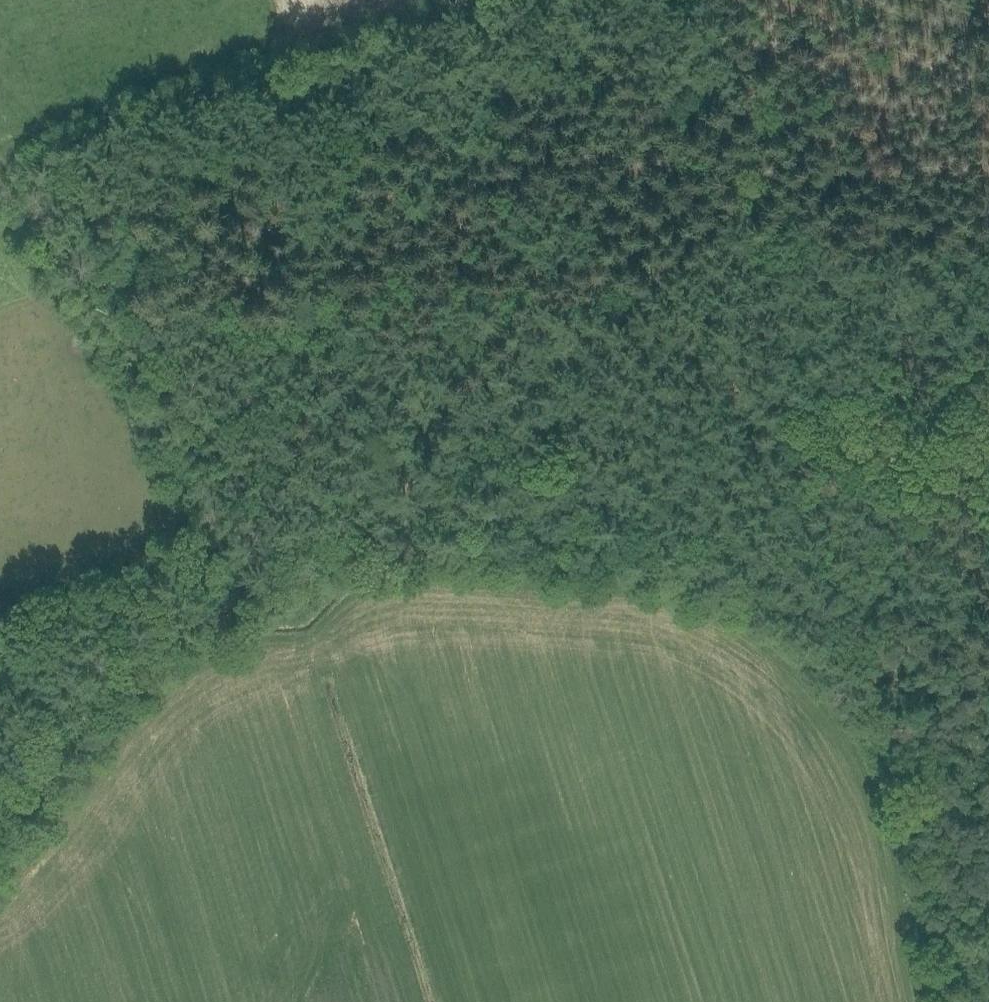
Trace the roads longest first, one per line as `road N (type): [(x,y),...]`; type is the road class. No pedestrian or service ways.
road 1 (track): [(988,617),(953,580),(745,445),(725,399),(717,329),(728,96),(688,0)]

